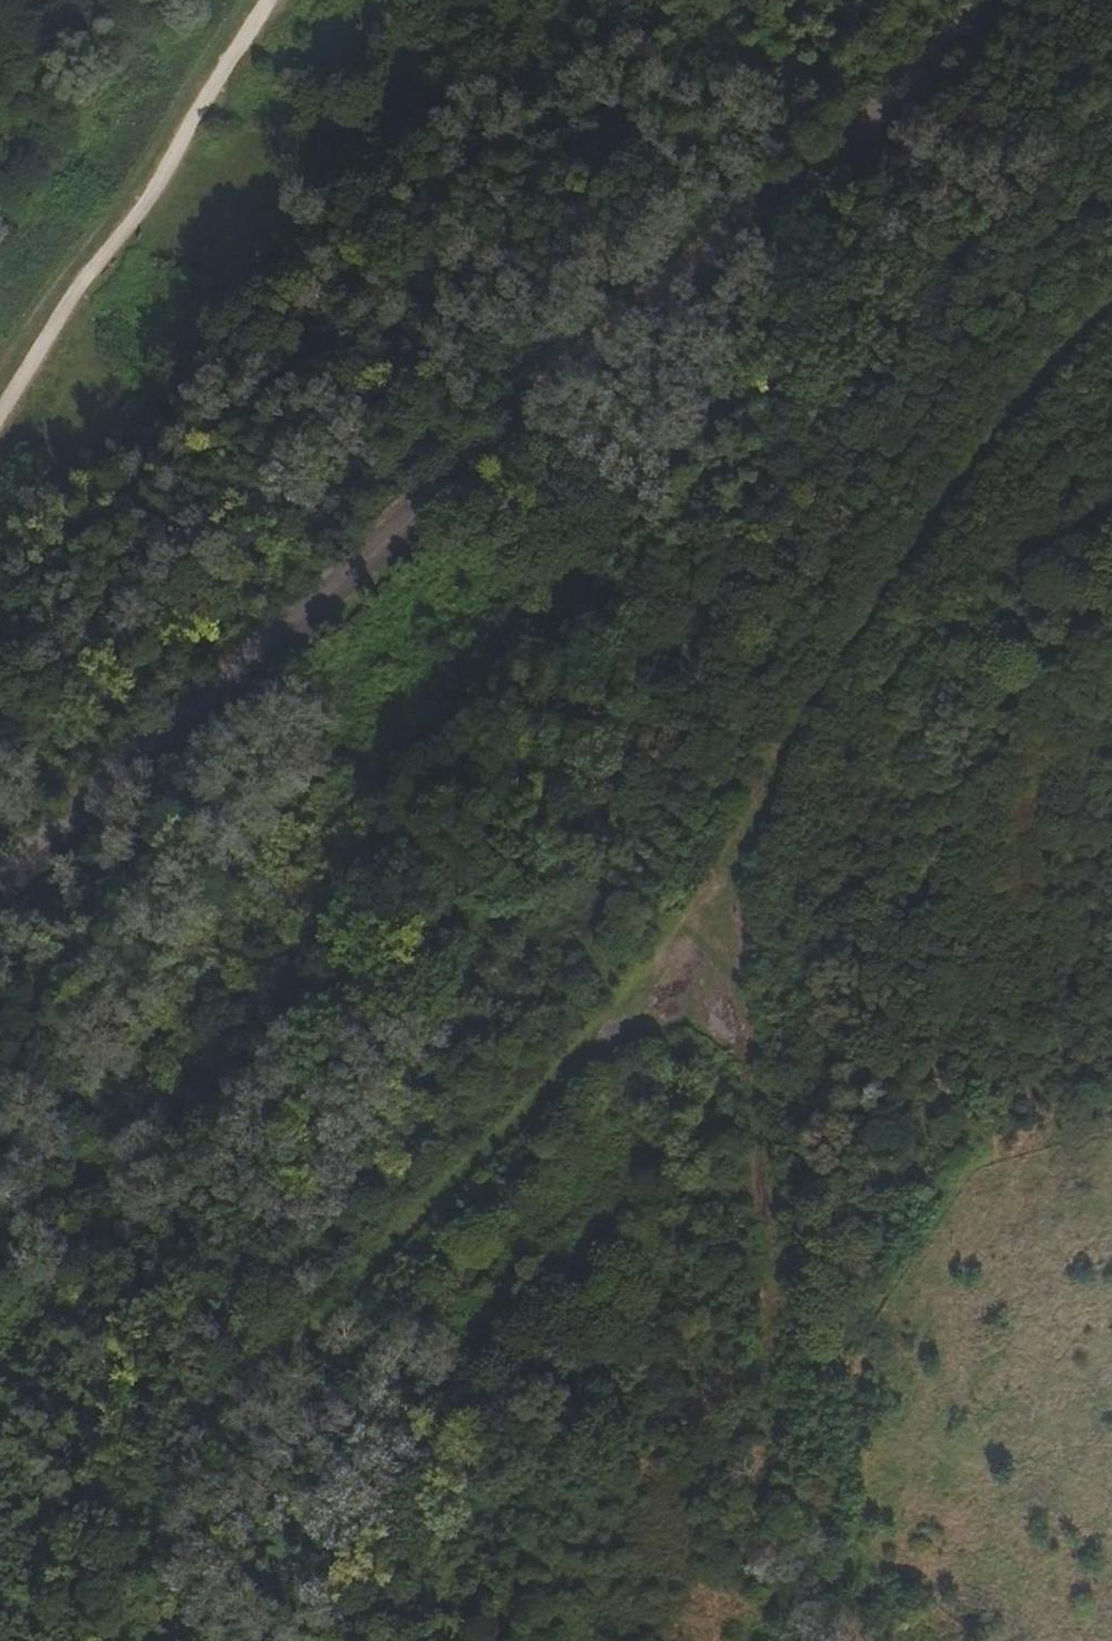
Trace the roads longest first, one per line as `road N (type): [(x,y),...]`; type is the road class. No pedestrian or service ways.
road 1 (unclassified): [(0,872),(84,812),(461,455),(744,224),(980,0)]
road 2 (track): [(0,415),(77,291),(158,199),(274,0)]

